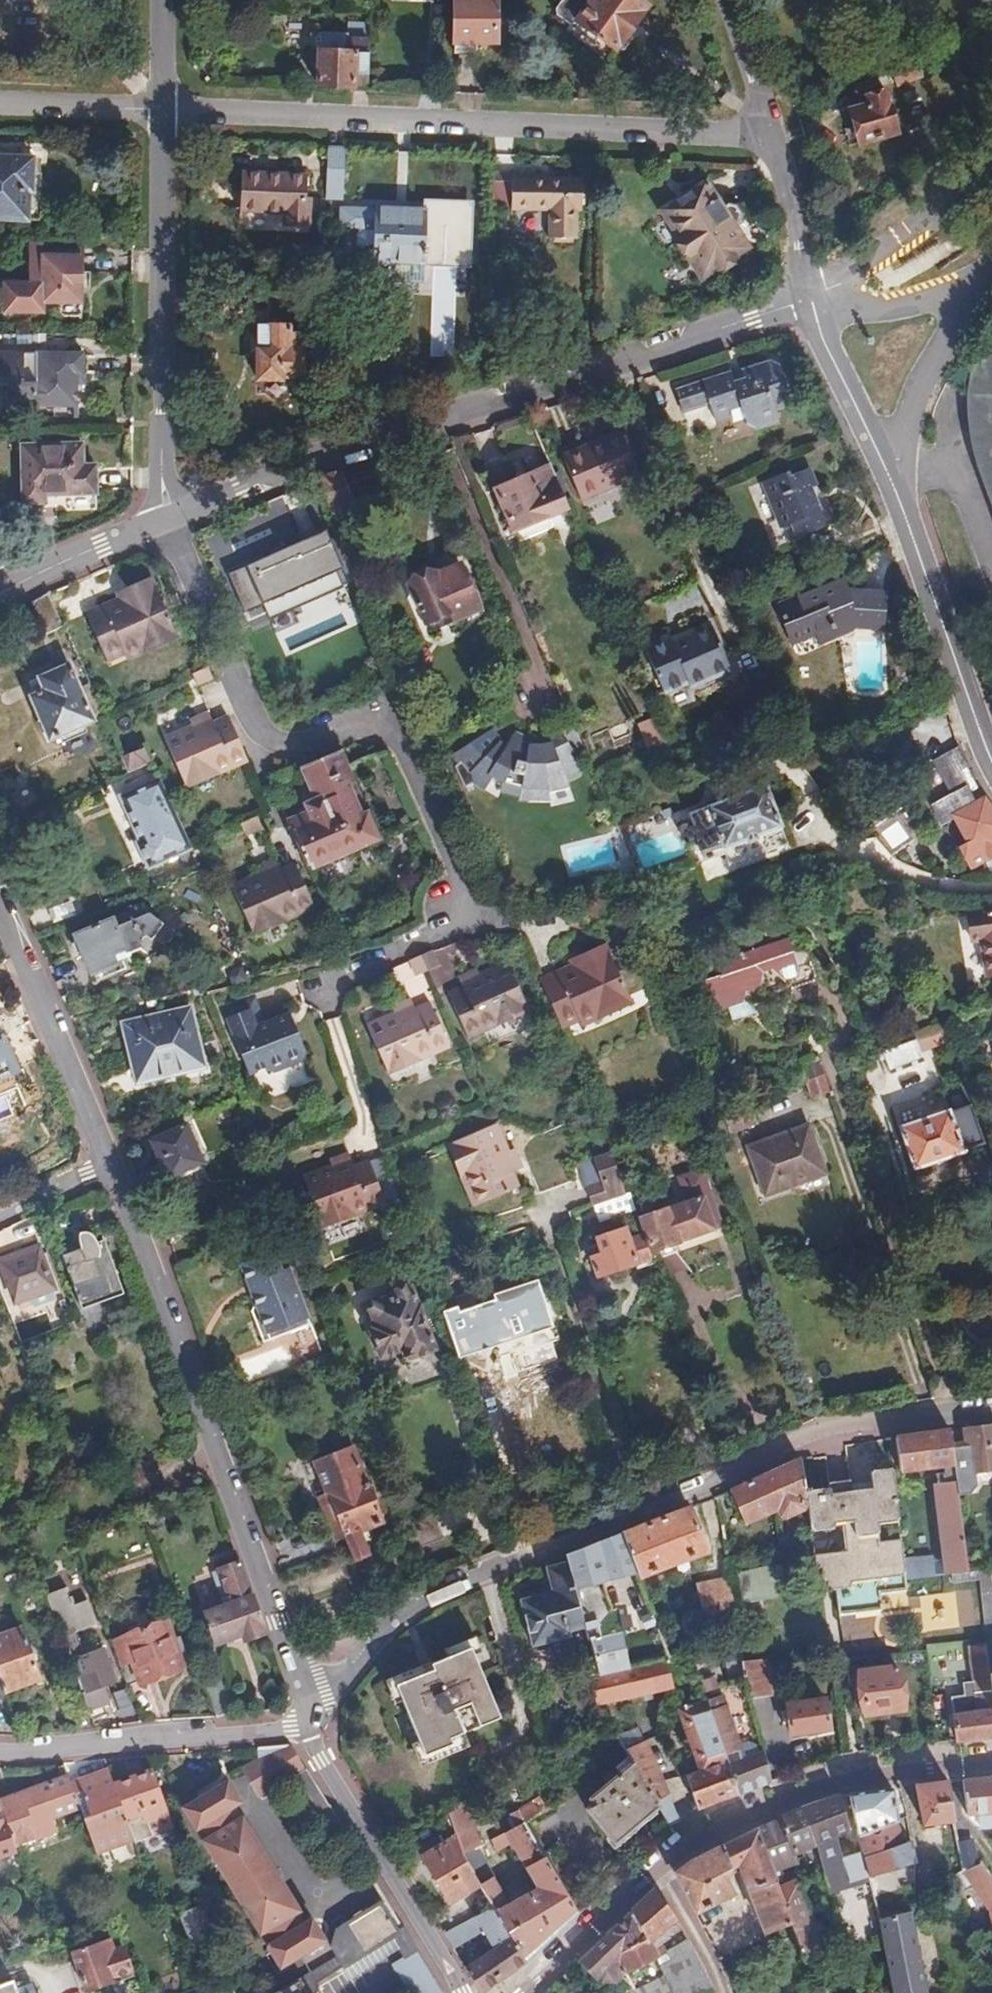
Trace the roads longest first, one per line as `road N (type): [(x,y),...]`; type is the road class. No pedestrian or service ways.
road 1 (residential): [(165,516),(251,721),(269,741),(297,746),(382,716),(473,917),(311,993)]
road 2 (residential): [(305,1704),(339,1691),(394,1623),(444,1591),(816,1440),(991,1410)]
road 3 (residential): [(165,516),(811,299)]
road 4 (residential): [(769,136),(163,112)]
road 5 (residential): [(305,1704),(305,1684),(116,1165)]
road 6 (residential): [(991,1757),(839,1775),(664,1847),(534,1992)]
road 7 (residential): [(811,299),(893,484),(991,755)]
road 8 (residential): [(165,516),(163,112)]
road 9 (residential): [(464,1992),(305,1730)]
road 10 (residential): [(0,1751),(305,1730)]
road 11 (residential): [(116,1165),(0,904)]
road 12 (residential): [(0,589),(165,516)]
road 13 (residential): [(769,136),(791,193),(811,299)]
road 14 (residential): [(163,112),(0,105)]
road 15 (residential): [(730,0),(769,136)]
road 16 (residential): [(116,1165),(0,1213)]
road 17 (residential): [(991,162),(896,239)]

